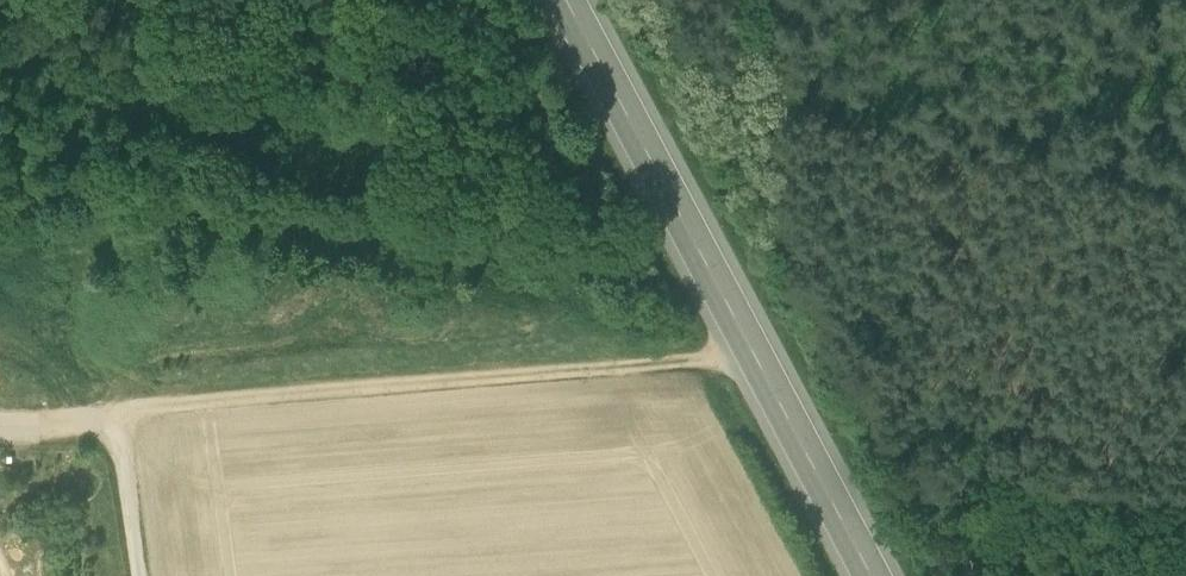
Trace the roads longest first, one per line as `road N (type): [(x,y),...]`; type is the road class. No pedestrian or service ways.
road 1 (track): [(0,428),(662,366),(755,345)]
road 2 (primary): [(876,575),(569,0)]

